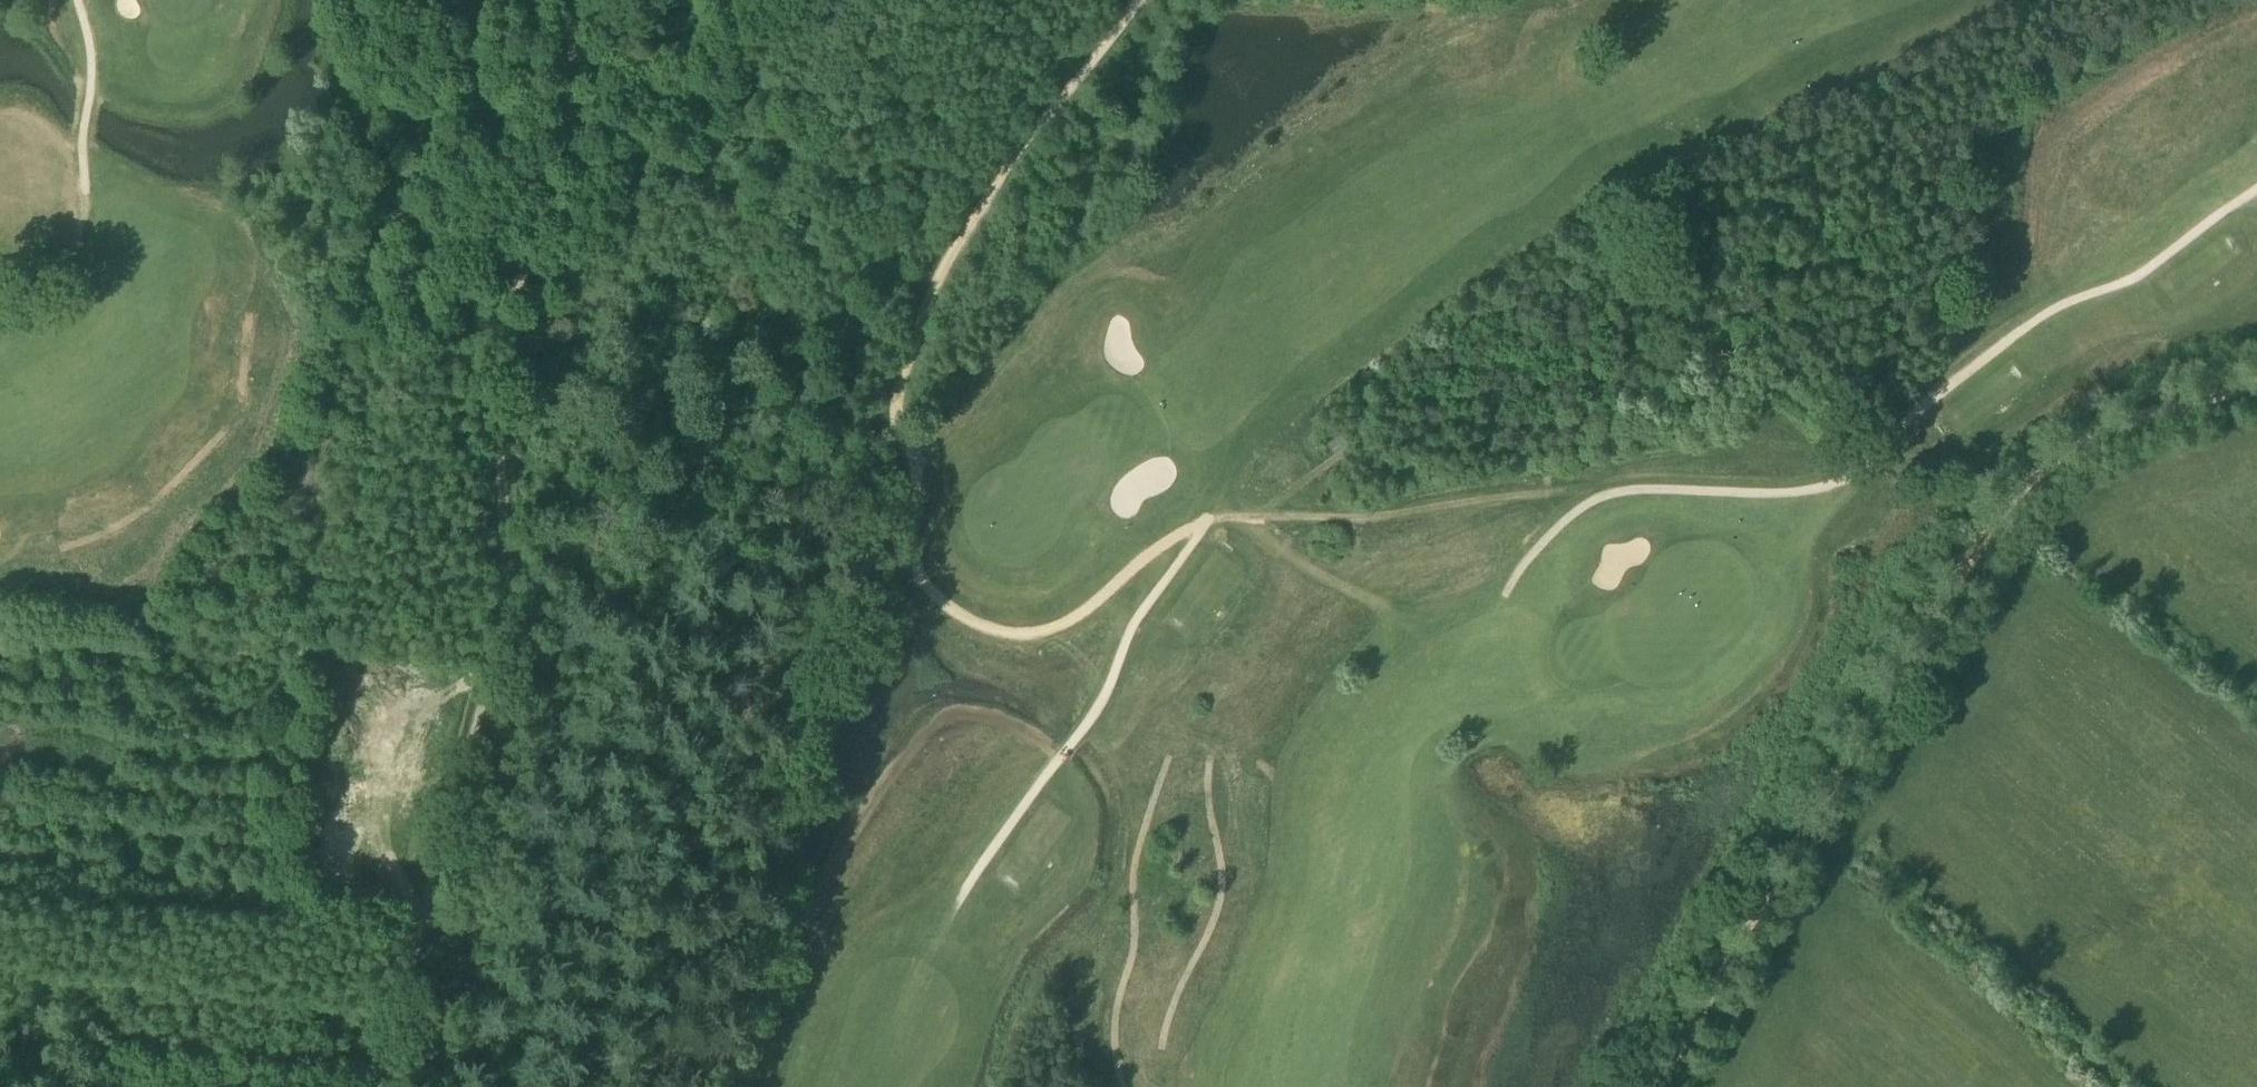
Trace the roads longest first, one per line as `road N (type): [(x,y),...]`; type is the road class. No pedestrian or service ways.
road 1 (track): [(2256,384),(2064,448),(2001,508),(1664,1086)]

